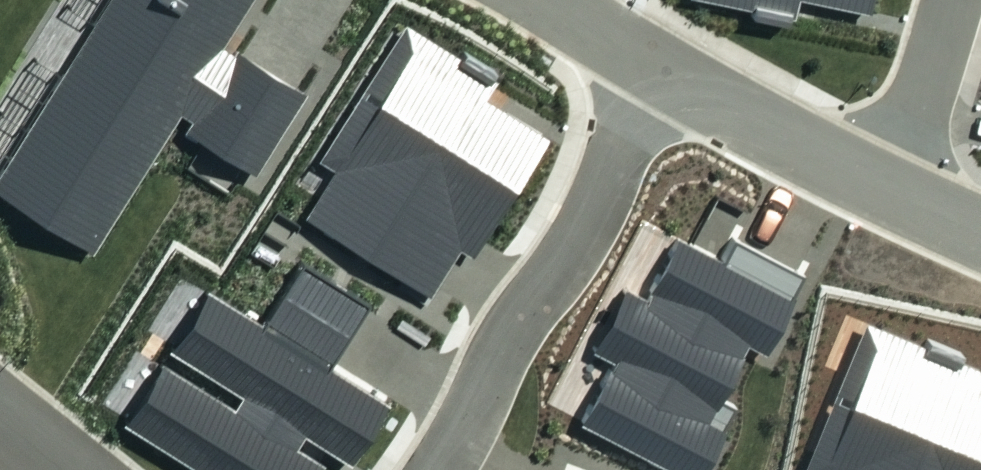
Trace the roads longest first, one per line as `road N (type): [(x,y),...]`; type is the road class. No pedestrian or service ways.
road 1 (residential): [(435,469),(510,320),(580,229),(665,74)]
road 2 (residential): [(665,74),(879,186)]
road 3 (residential): [(879,186),(919,108),(953,0)]
road 4 (residential): [(539,0),(665,74)]

